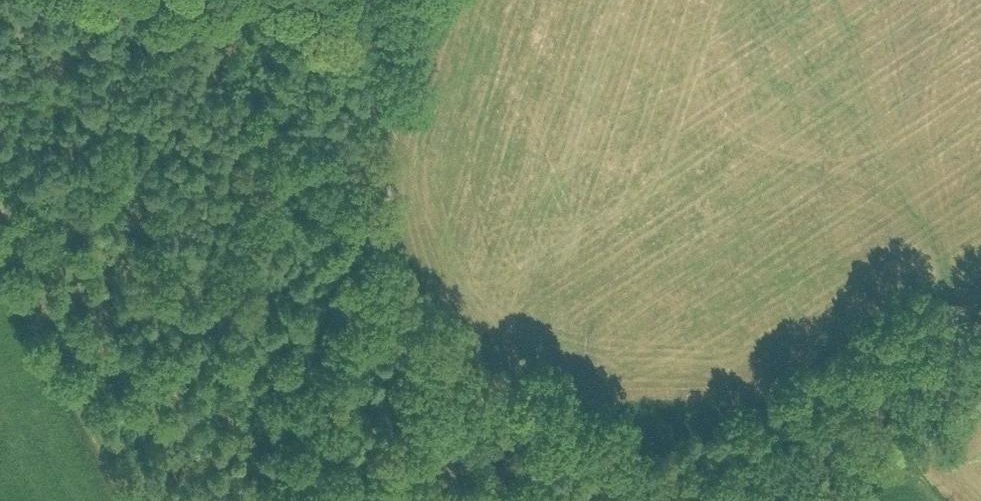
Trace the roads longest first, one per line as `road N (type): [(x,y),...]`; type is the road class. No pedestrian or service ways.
road 1 (tertiary): [(757,500),(980,357)]

